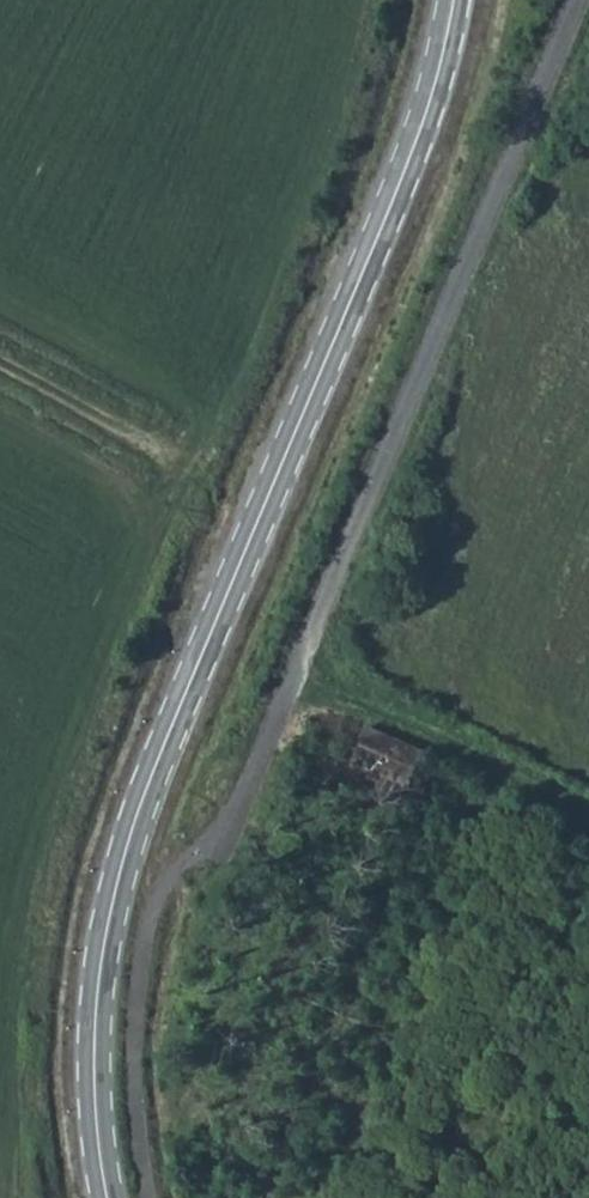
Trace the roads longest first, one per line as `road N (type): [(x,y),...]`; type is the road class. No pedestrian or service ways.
road 1 (tertiary): [(106,1197),(91,1053),(103,943),(127,841),(412,160),(458,0)]
road 2 (track): [(291,678),(588,819)]
road 3 (track): [(0,365),(188,466)]

